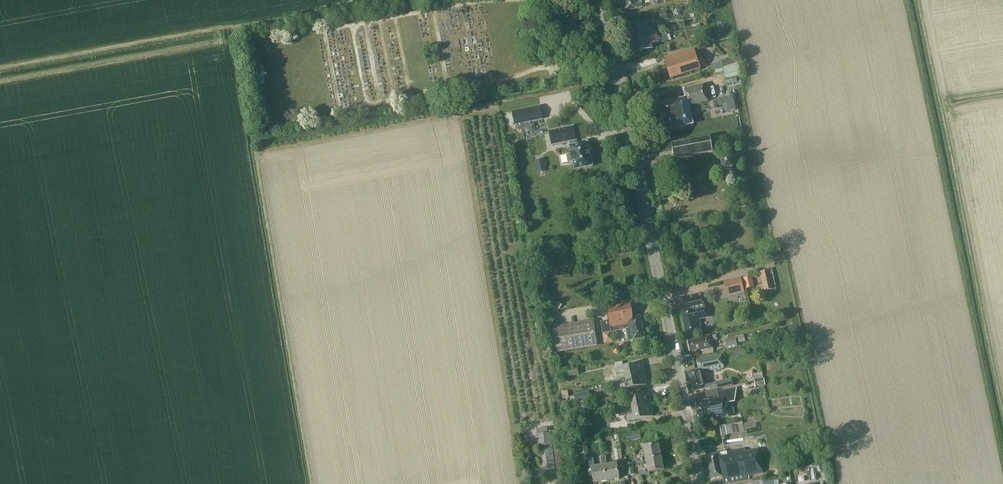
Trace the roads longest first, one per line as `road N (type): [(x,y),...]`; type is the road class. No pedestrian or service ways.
road 1 (residential): [(696,483),(602,0)]

